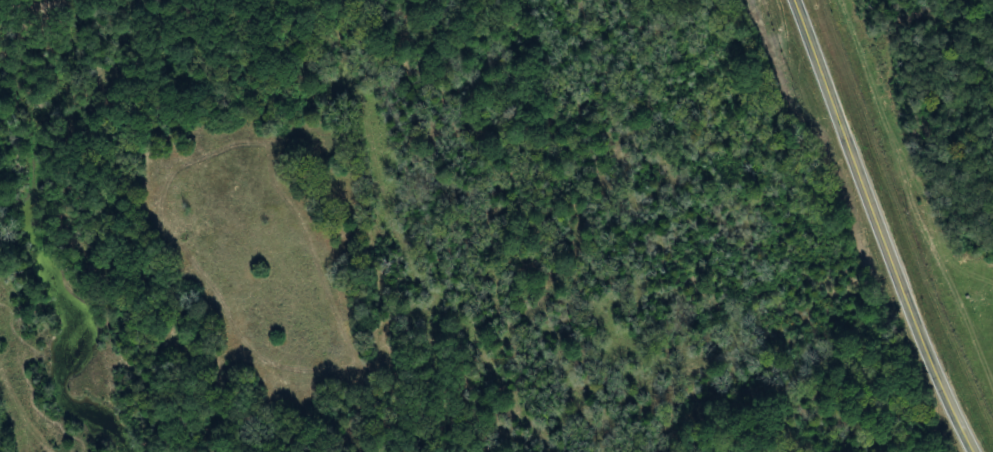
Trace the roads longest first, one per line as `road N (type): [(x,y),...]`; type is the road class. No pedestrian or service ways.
road 1 (tertiary): [(975,451),(923,344),(794,0)]

